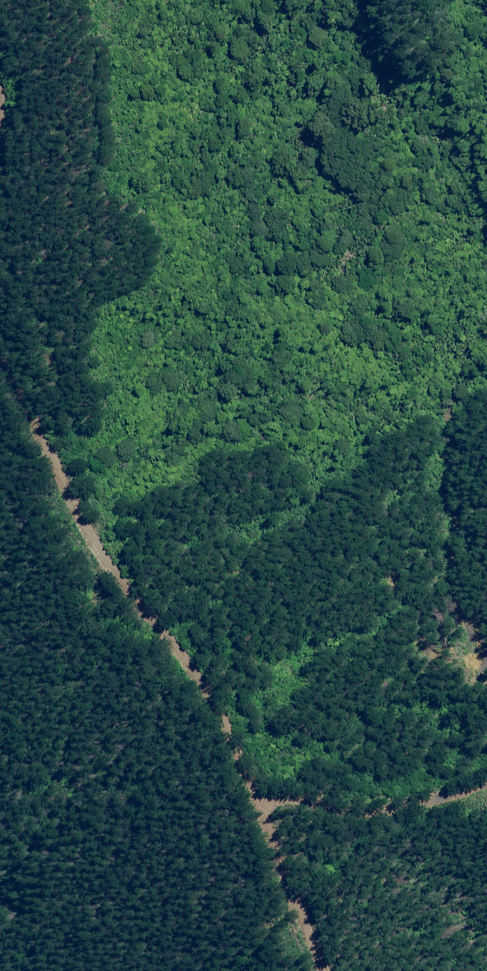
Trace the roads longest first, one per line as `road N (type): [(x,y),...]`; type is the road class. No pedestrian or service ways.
road 1 (unclassified): [(0,350),(100,547),(216,699),(331,970)]
road 2 (track): [(486,784),(355,812),(287,798),(263,805)]

